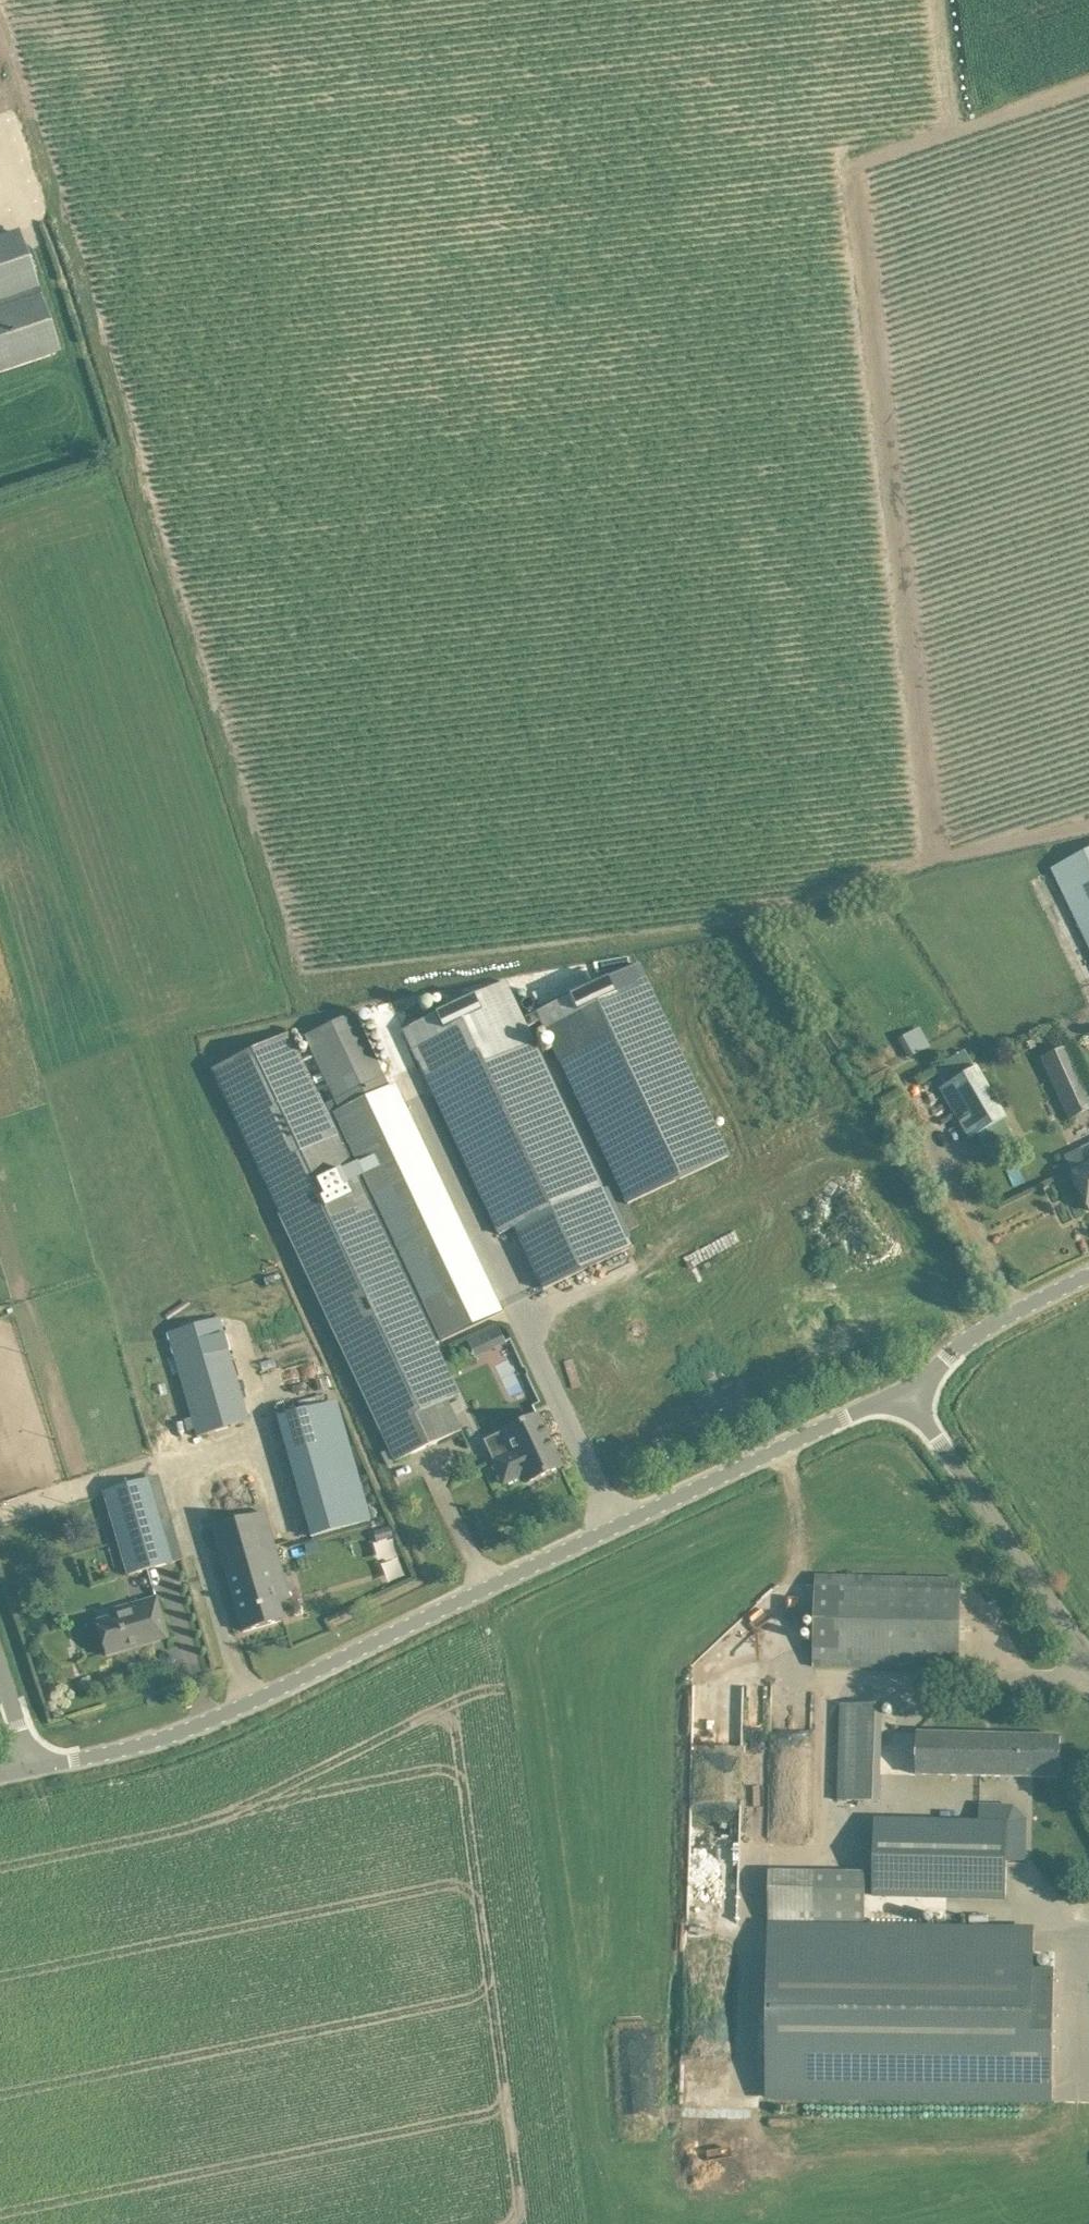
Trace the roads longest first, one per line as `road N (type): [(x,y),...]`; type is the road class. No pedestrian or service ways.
road 1 (unclassified): [(33,1768),(212,1720),(908,1392)]
road 2 (unclassified): [(1088,1656),(908,1392)]
road 3 (unclassified): [(908,1392),(973,1337),(1088,1278)]

